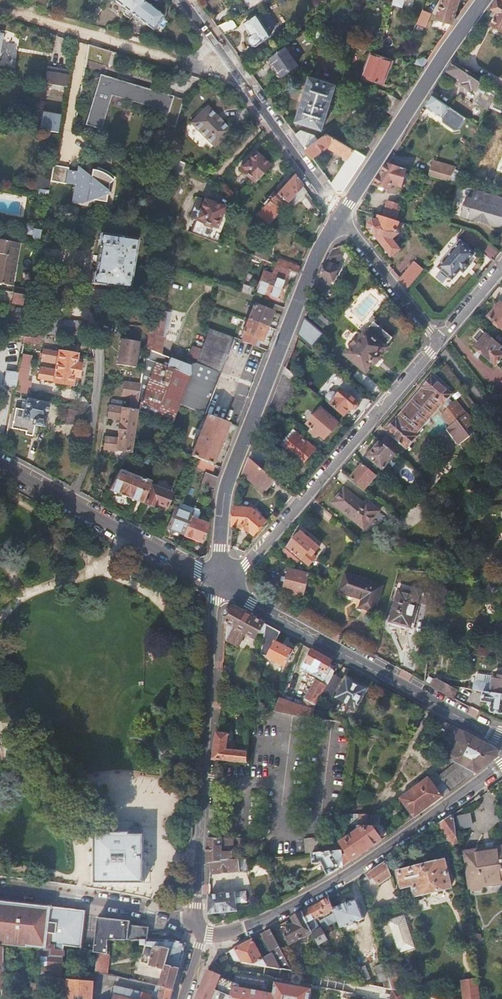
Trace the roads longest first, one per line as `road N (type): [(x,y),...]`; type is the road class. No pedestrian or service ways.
road 1 (secondary): [(220,576),(228,477),(340,216)]
road 2 (residential): [(199,929),(220,576)]
road 3 (residential): [(501,764),(330,885),(249,925),(199,929)]
road 4 (secondary): [(501,739),(251,603),(220,576)]
road 5 (residential): [(438,345),(247,567),(220,576)]
road 6 (secondary): [(340,216),(483,0)]
road 7 (residential): [(220,576),(205,575),(0,464)]
road 8 (residential): [(340,216),(221,51)]
road 9 (residential): [(199,929),(143,910),(0,891)]
road 10 (residential): [(0,7),(183,63)]
road 11 (residential): [(340,216),(438,345)]

